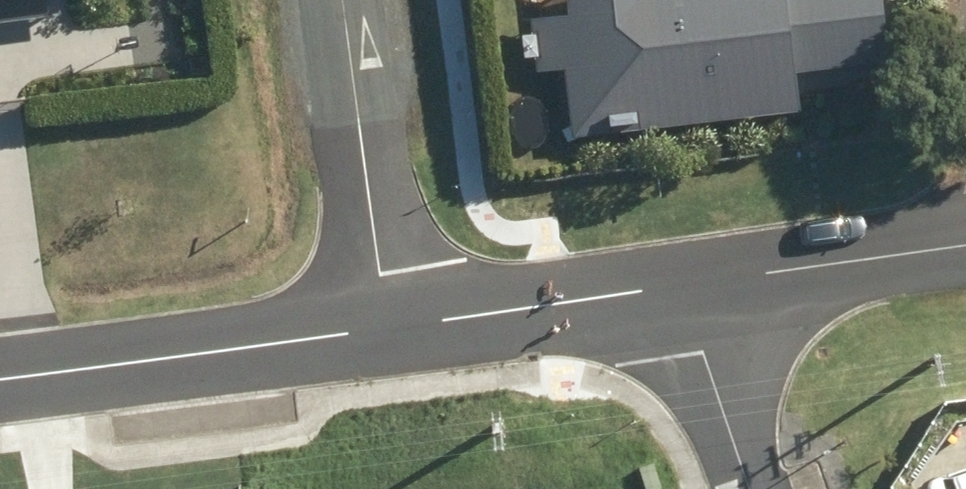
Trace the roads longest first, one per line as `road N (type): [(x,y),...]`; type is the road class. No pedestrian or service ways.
road 1 (residential): [(0,376),(385,328)]
road 2 (residential): [(385,328),(345,0)]
road 3 (residential): [(385,328),(678,284)]
road 4 (residential): [(678,284),(965,248)]
road 5 (residential): [(678,284),(749,488)]

